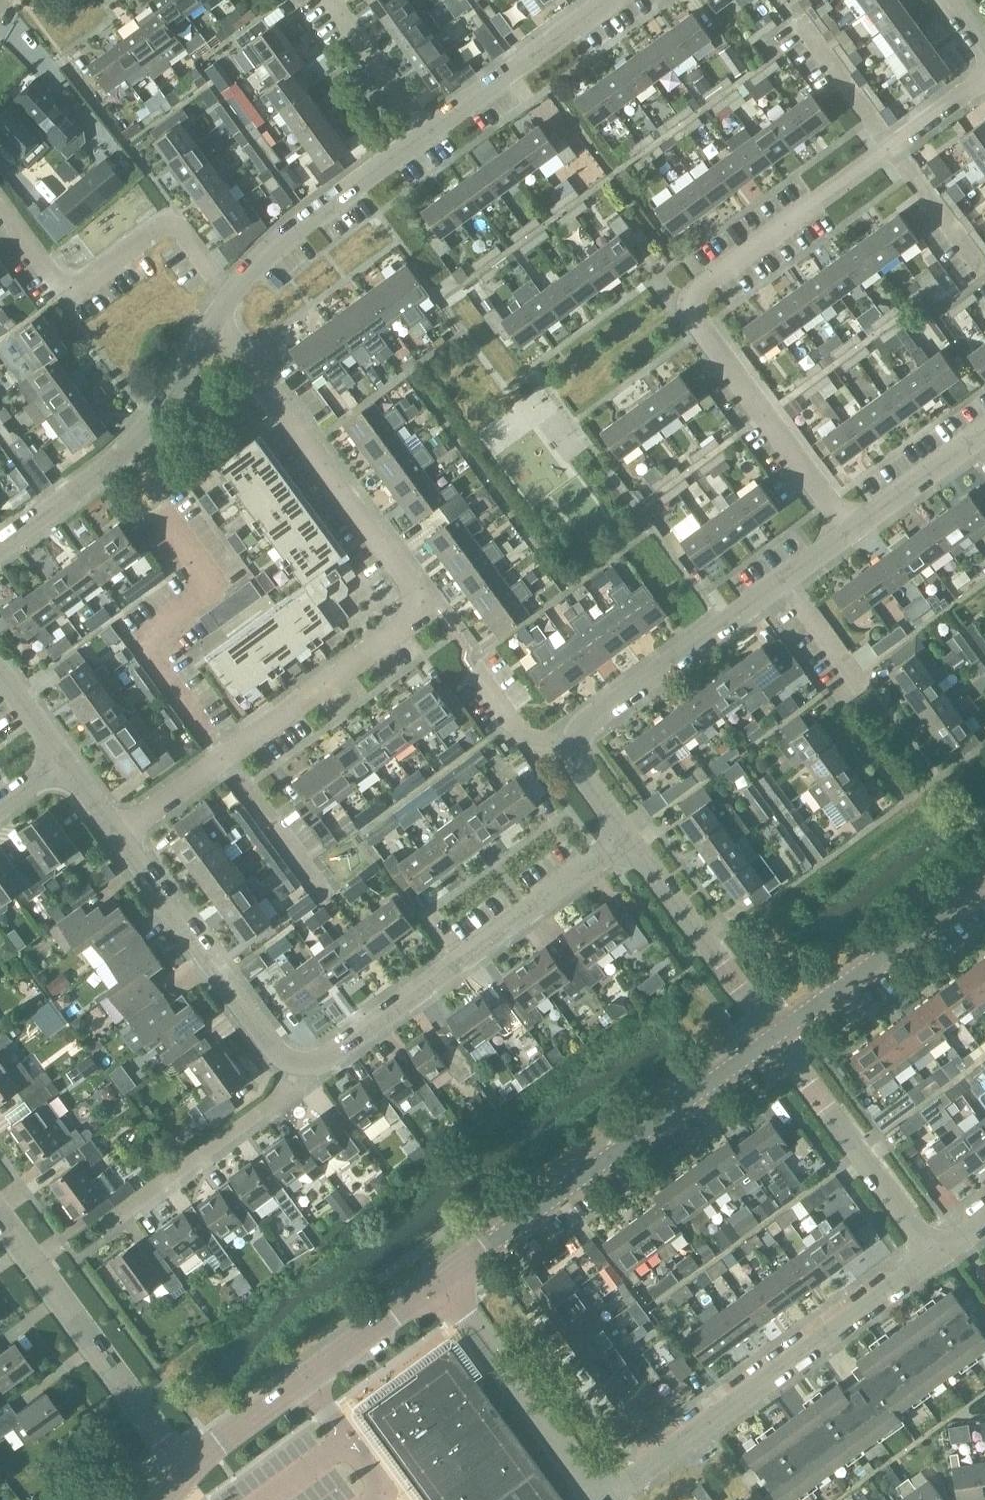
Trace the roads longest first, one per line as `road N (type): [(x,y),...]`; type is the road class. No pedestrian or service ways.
road 1 (residential): [(119,834),(430,608),(214,320)]
road 2 (residential): [(839,538),(683,323),(681,305),(984,80)]
road 3 (residential): [(294,1082),(624,838)]
road 4 (tertiary): [(442,1281),(772,1038)]
road 5 (residential): [(607,1499),(934,1256)]
road 6 (tertiary): [(183,1470),(442,1281)]
road 7 (residential): [(0,544),(131,446),(214,320)]
road 8 (residential): [(229,295),(173,227),(81,286),(56,287),(0,216)]
road 9 (residential): [(183,1470),(0,1217)]
road 10 (residential): [(294,1082),(119,834)]
road 11 (residential): [(934,1256),(772,1038)]
road 12 (residential): [(602,1499),(442,1281)]
road 13 (residential): [(577,745),(585,726),(784,581)]
road 14 (tertiary): [(772,1038),(984,881)]
road 15 (residential): [(229,295),(303,217),(427,131)]
road 16 (residential): [(772,1038),(624,838)]
road 17 (residential): [(113,1221),(294,1082)]
road 18 (residential): [(427,131),(611,0)]
road 19 (residential): [(839,538),(984,431)]
road 20 (residential): [(427,131),(330,0)]
road 21 (residential): [(577,745),(525,736),(476,676)]
road 22 (residential): [(854,679),(784,581)]

